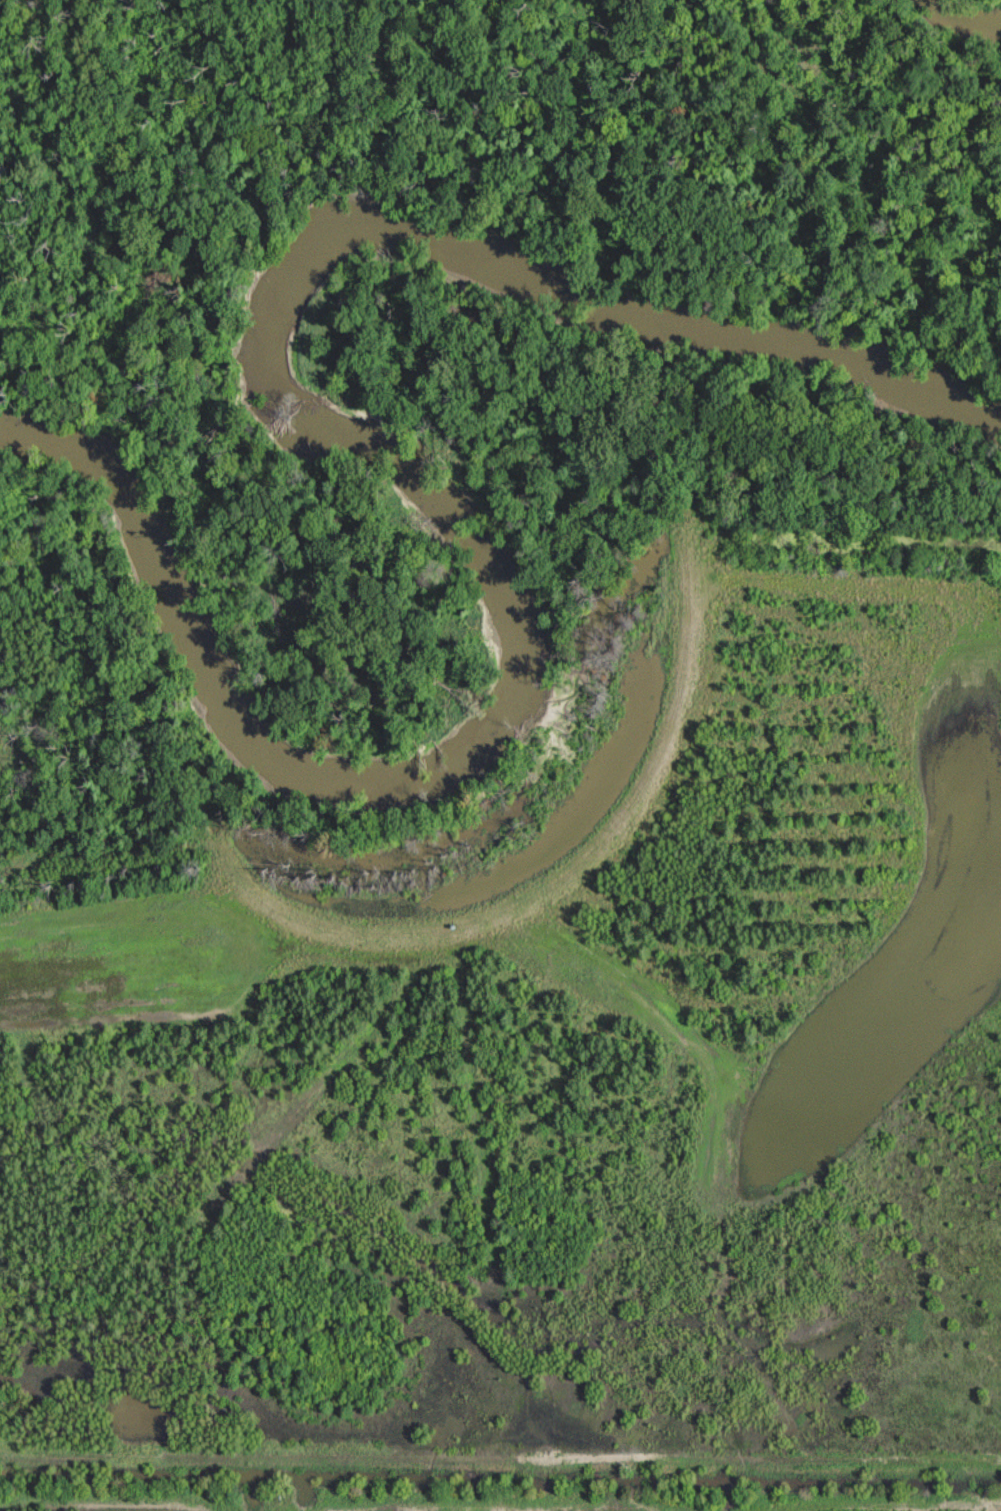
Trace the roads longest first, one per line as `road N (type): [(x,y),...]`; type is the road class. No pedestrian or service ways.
road 1 (residential): [(267,1510),(0,1498)]
road 2 (residential): [(669,1510),(472,1510)]
road 3 (residential): [(992,1510),(795,1510)]

